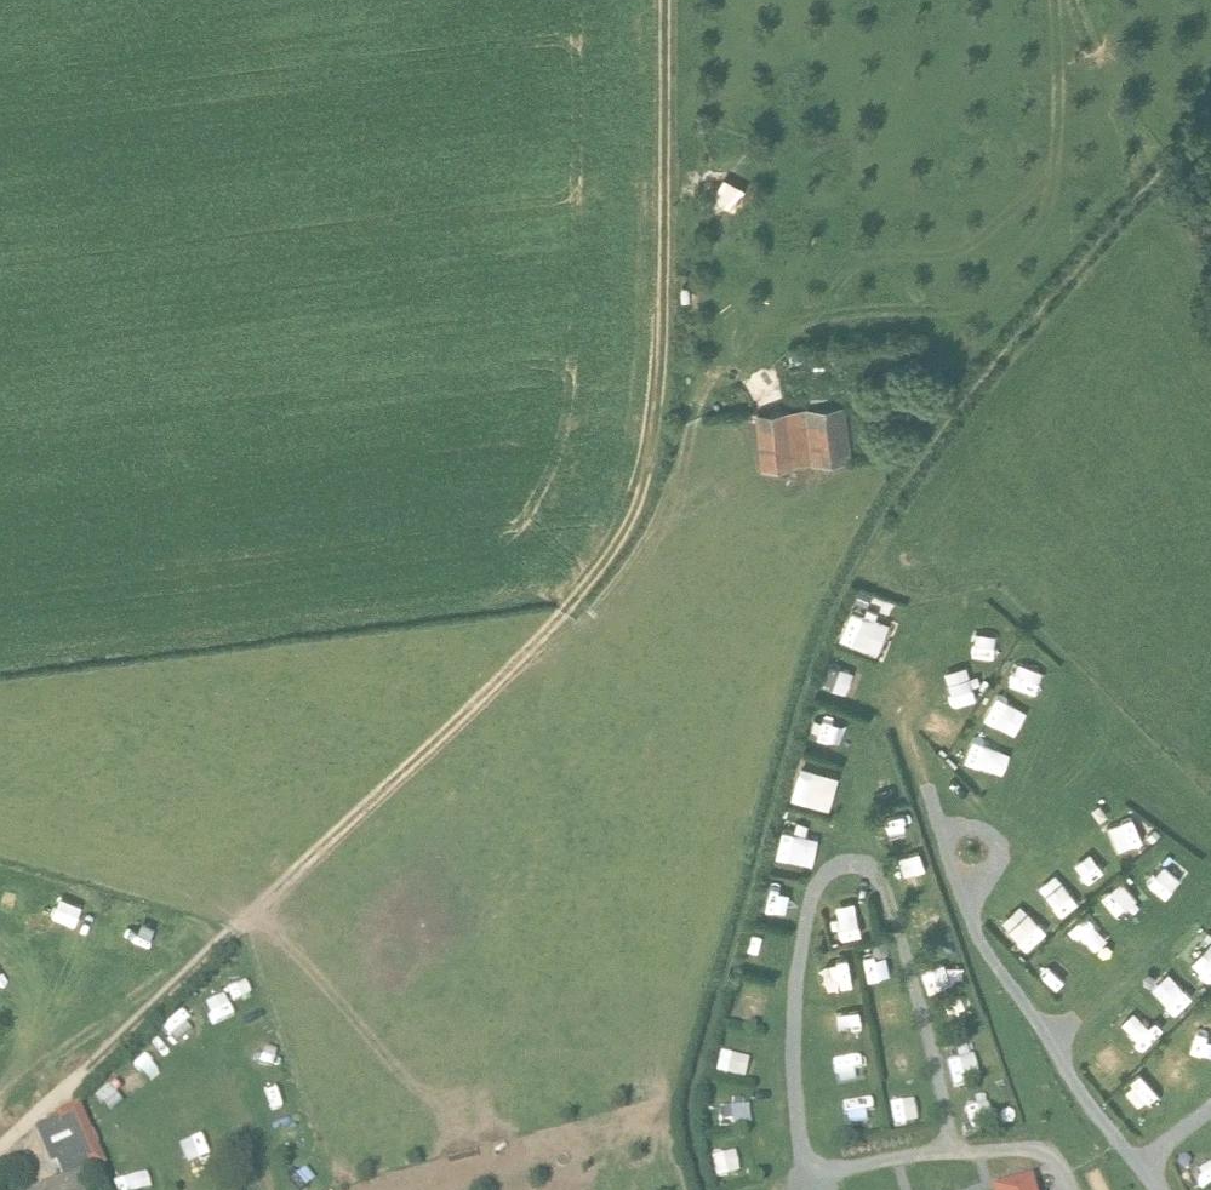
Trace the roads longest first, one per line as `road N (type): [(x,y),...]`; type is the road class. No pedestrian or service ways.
road 1 (track): [(704,1189),(689,1130),(690,1092),(824,627),(864,550),(942,431),(1160,179)]
road 2 (track): [(228,929),(513,660),(604,568),(631,524),(652,477),(664,0)]

